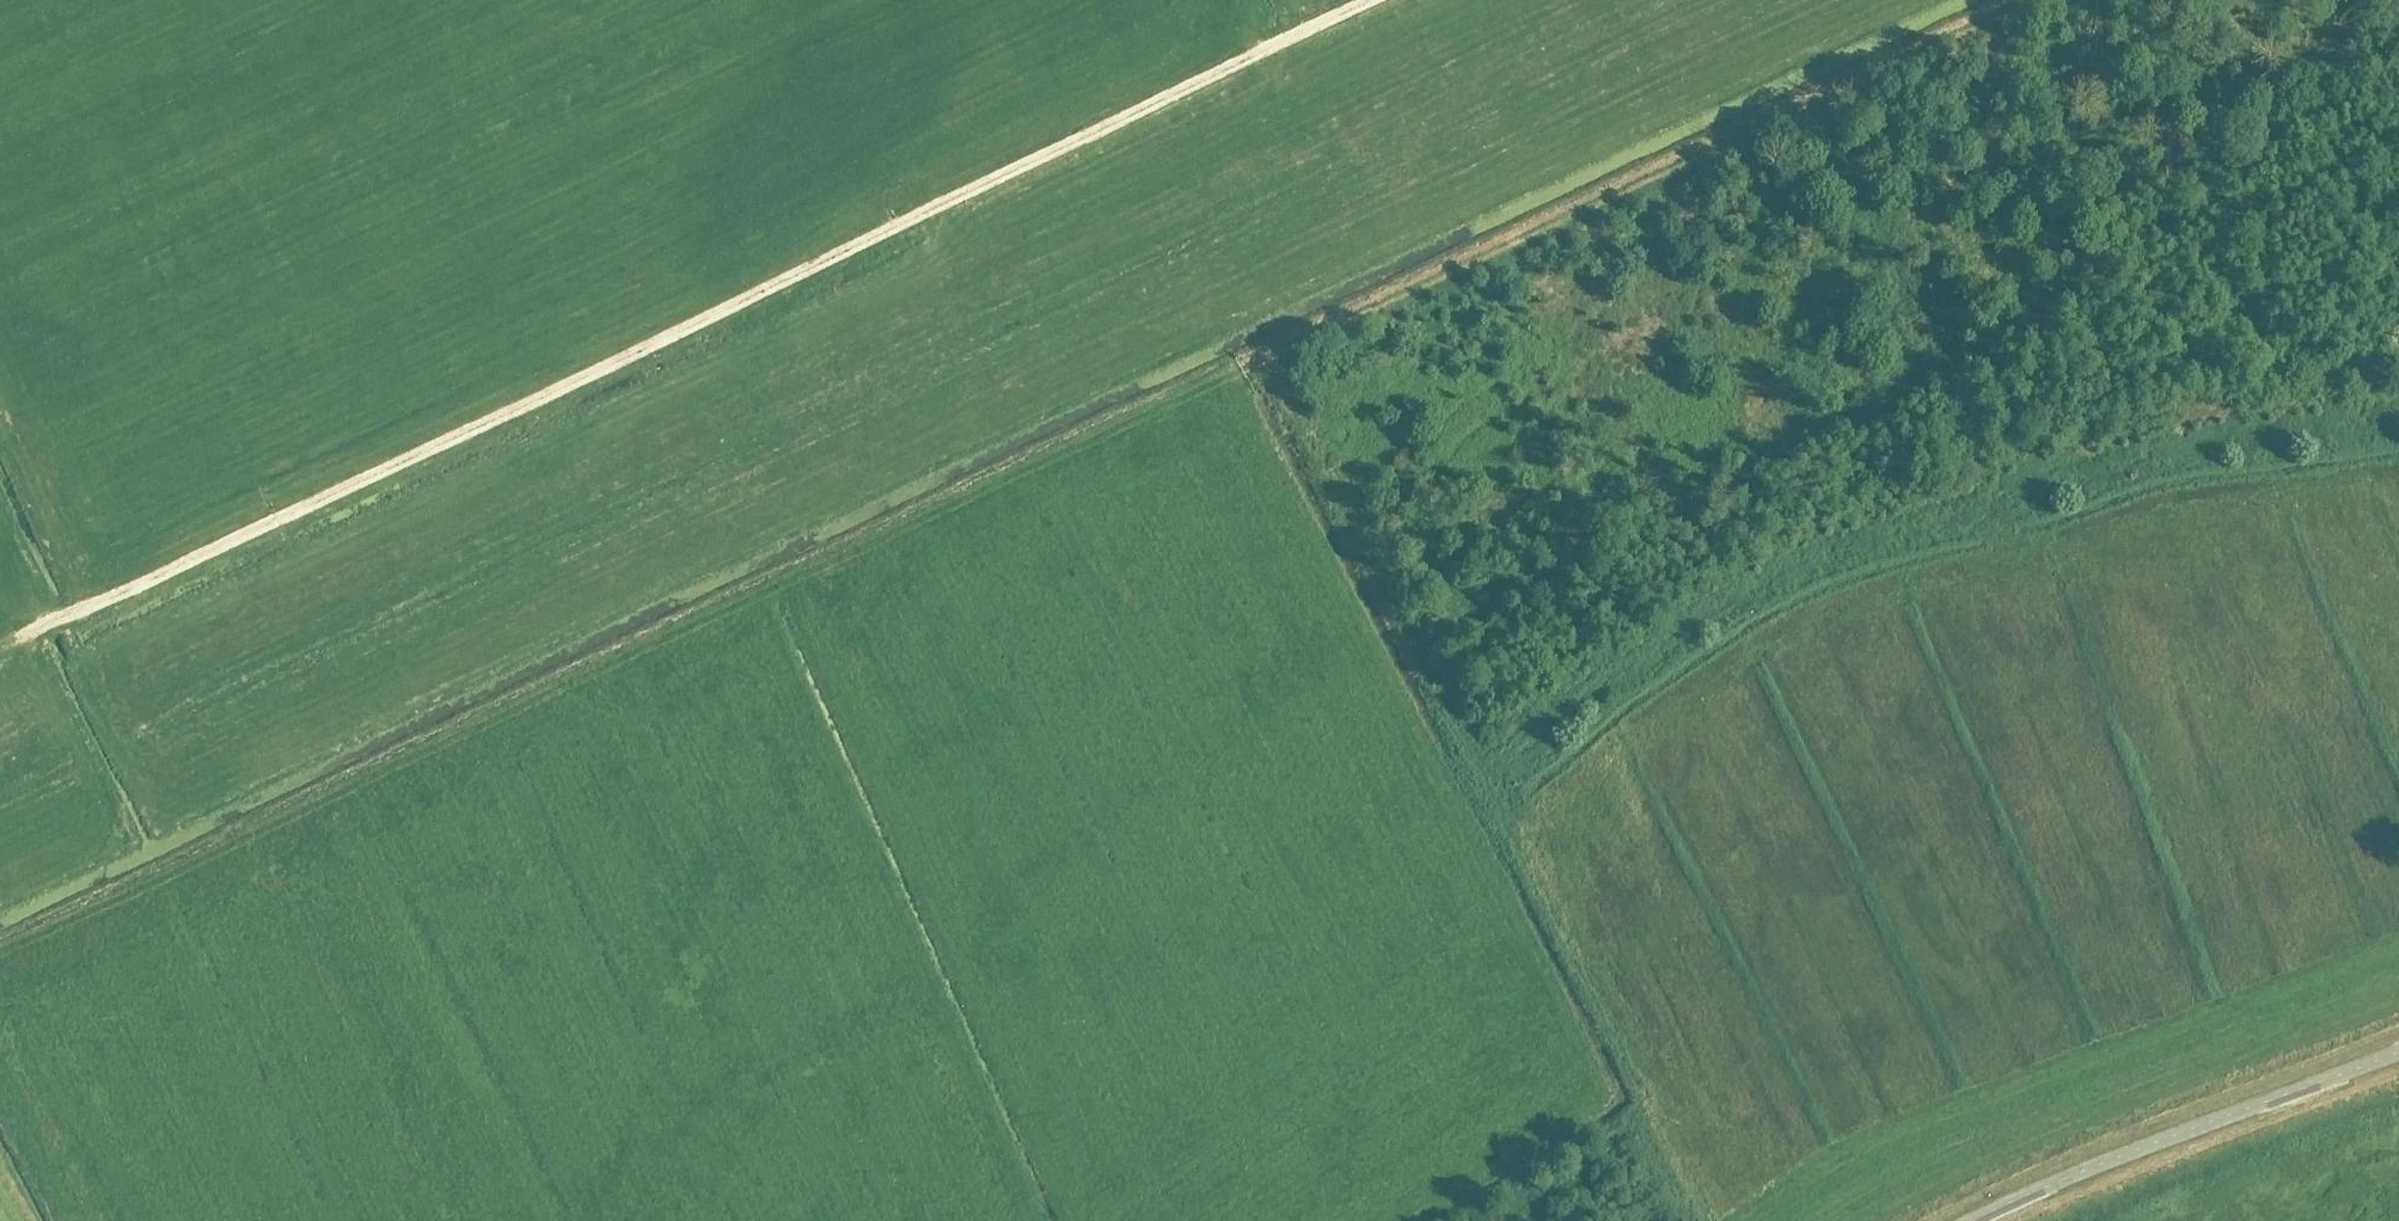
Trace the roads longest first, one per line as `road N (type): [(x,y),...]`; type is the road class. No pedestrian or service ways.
road 1 (unclassified): [(1974,1220),(2398,1052)]

